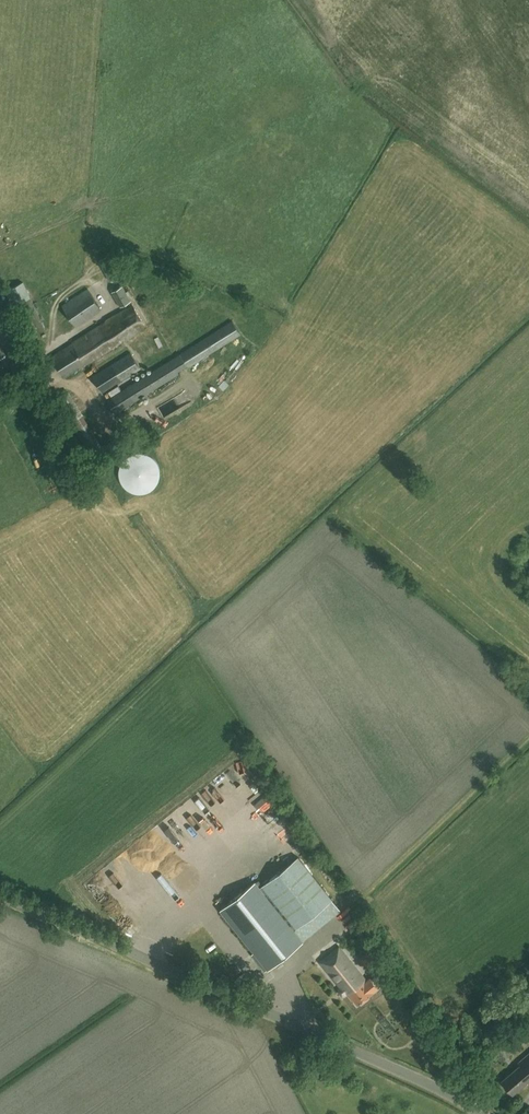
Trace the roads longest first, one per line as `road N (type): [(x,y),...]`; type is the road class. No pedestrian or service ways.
road 1 (unclassified): [(481,1113),(0,894)]

